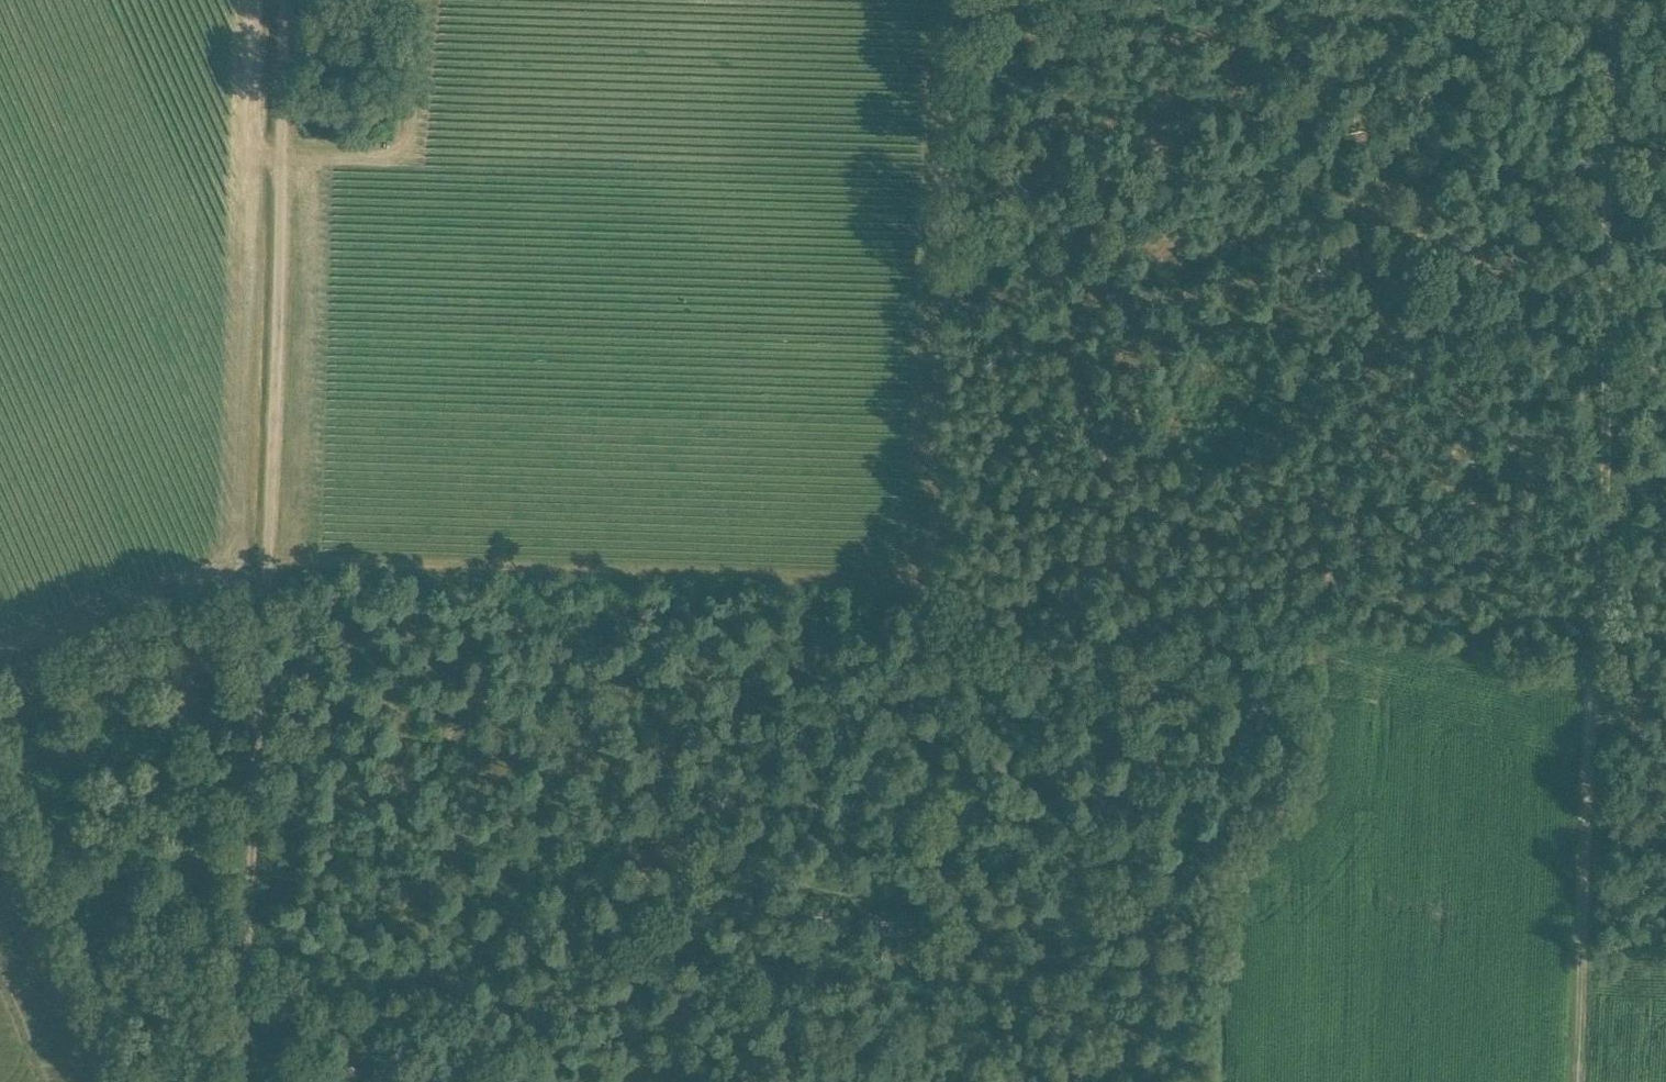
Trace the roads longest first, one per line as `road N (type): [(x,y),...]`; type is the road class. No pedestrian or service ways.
road 1 (track): [(239,1049),(281,0)]
road 2 (track): [(1577,1081),(1616,344)]
road 3 (track): [(1616,344),(1629,0)]

